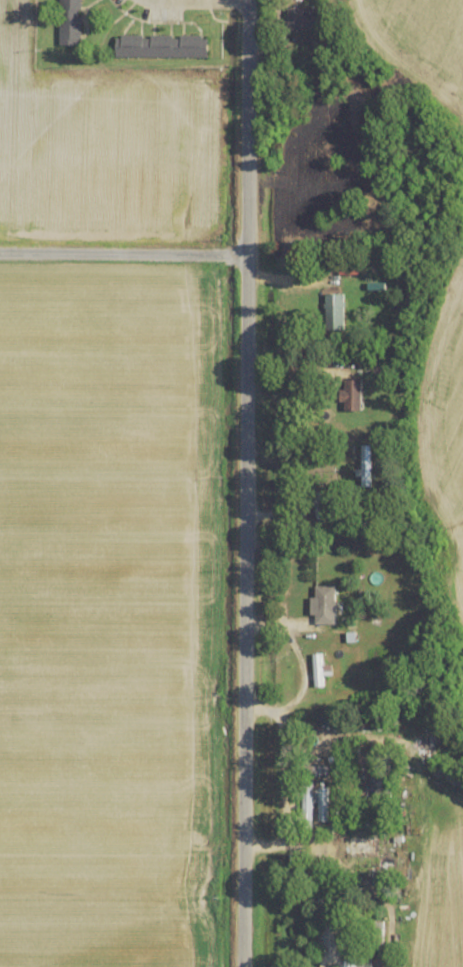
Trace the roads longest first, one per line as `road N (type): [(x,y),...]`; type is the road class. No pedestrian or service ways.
road 1 (residential): [(239,966),(245,253)]
road 2 (residential): [(245,253),(246,0)]
road 3 (residential): [(0,252),(245,253)]
road 4 (residential): [(127,0),(246,5)]

